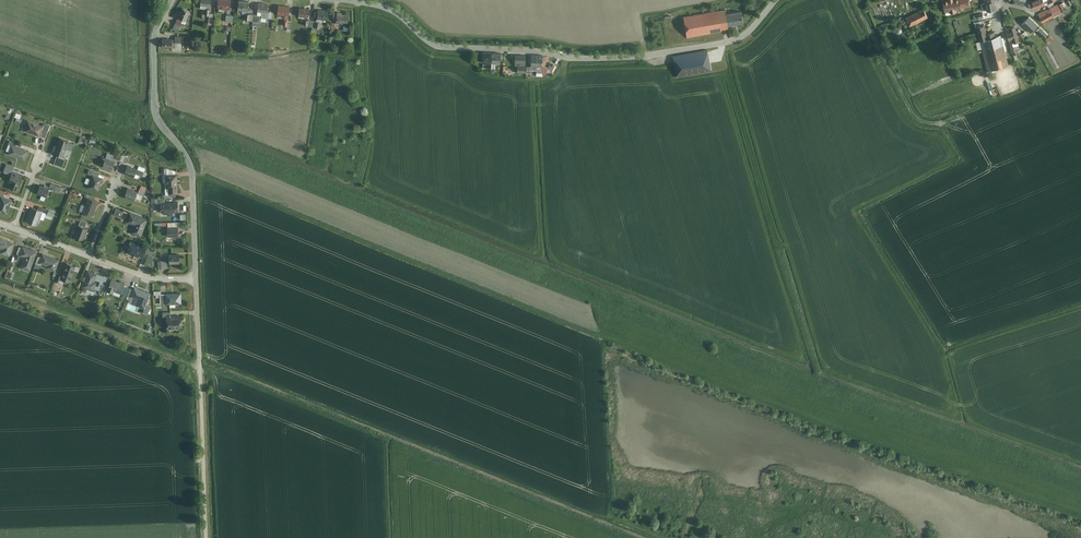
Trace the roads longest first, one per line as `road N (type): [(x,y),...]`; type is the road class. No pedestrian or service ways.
road 1 (residential): [(777,0),(749,34),(727,43),(568,59),(425,46),(380,9),(335,0)]
road 2 (unclassified): [(172,0),(153,45),(155,101),(158,120),(192,173),(195,280)]
road 3 (unclassified): [(205,537),(195,280)]
road 4 (track): [(0,290),(199,368)]
road 5 (track): [(192,173),(343,234)]

